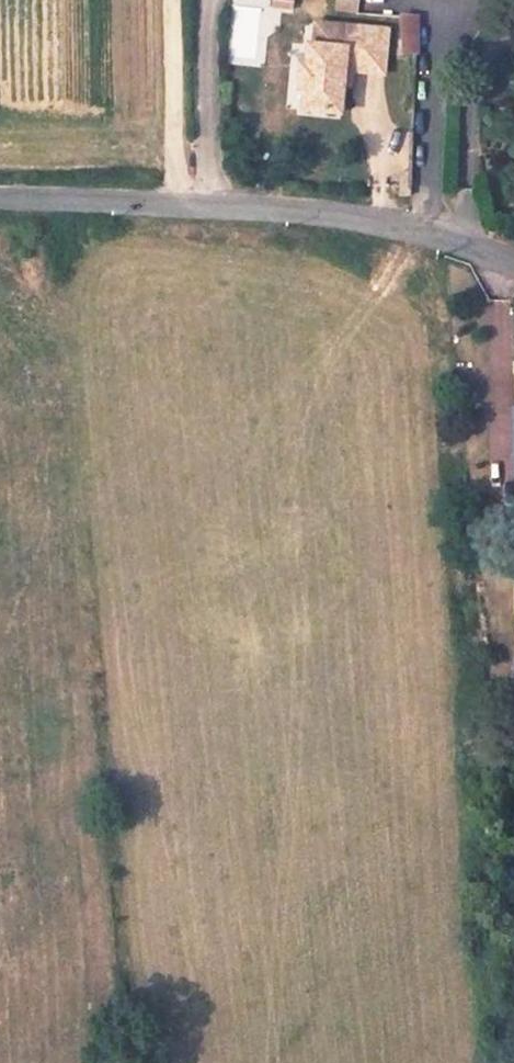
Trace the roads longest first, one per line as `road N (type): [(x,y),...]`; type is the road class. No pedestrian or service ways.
road 1 (residential): [(430,237),(447,26),(462,0)]
road 2 (unclassified): [(207,209),(393,225),(430,237)]
road 3 (residential): [(207,209),(212,0)]
road 4 (unclassified): [(0,199),(207,209)]
road 5 (track): [(183,206),(178,0)]

